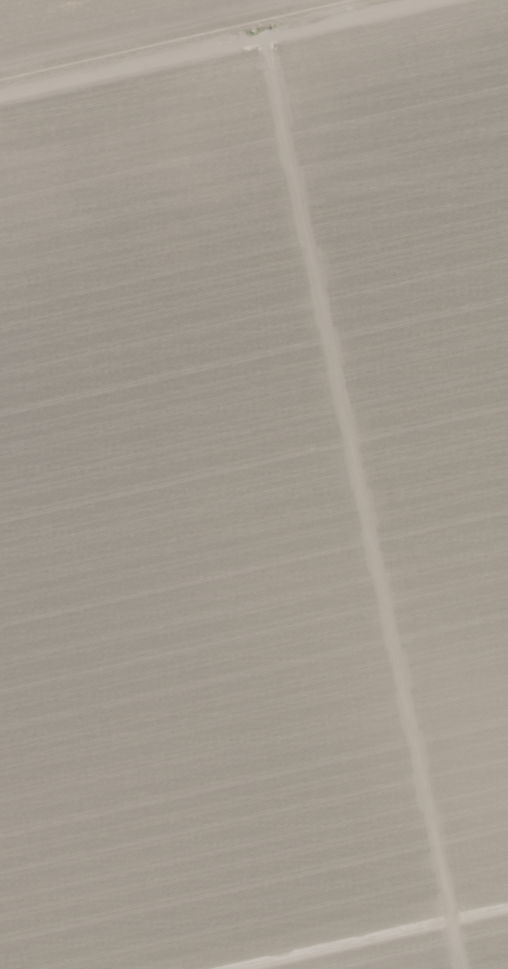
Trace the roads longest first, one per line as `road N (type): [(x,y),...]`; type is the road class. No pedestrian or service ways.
road 1 (track): [(460,968),(263,42)]
road 2 (track): [(450,0),(0,102)]
road 3 (track): [(241,968),(507,909)]

